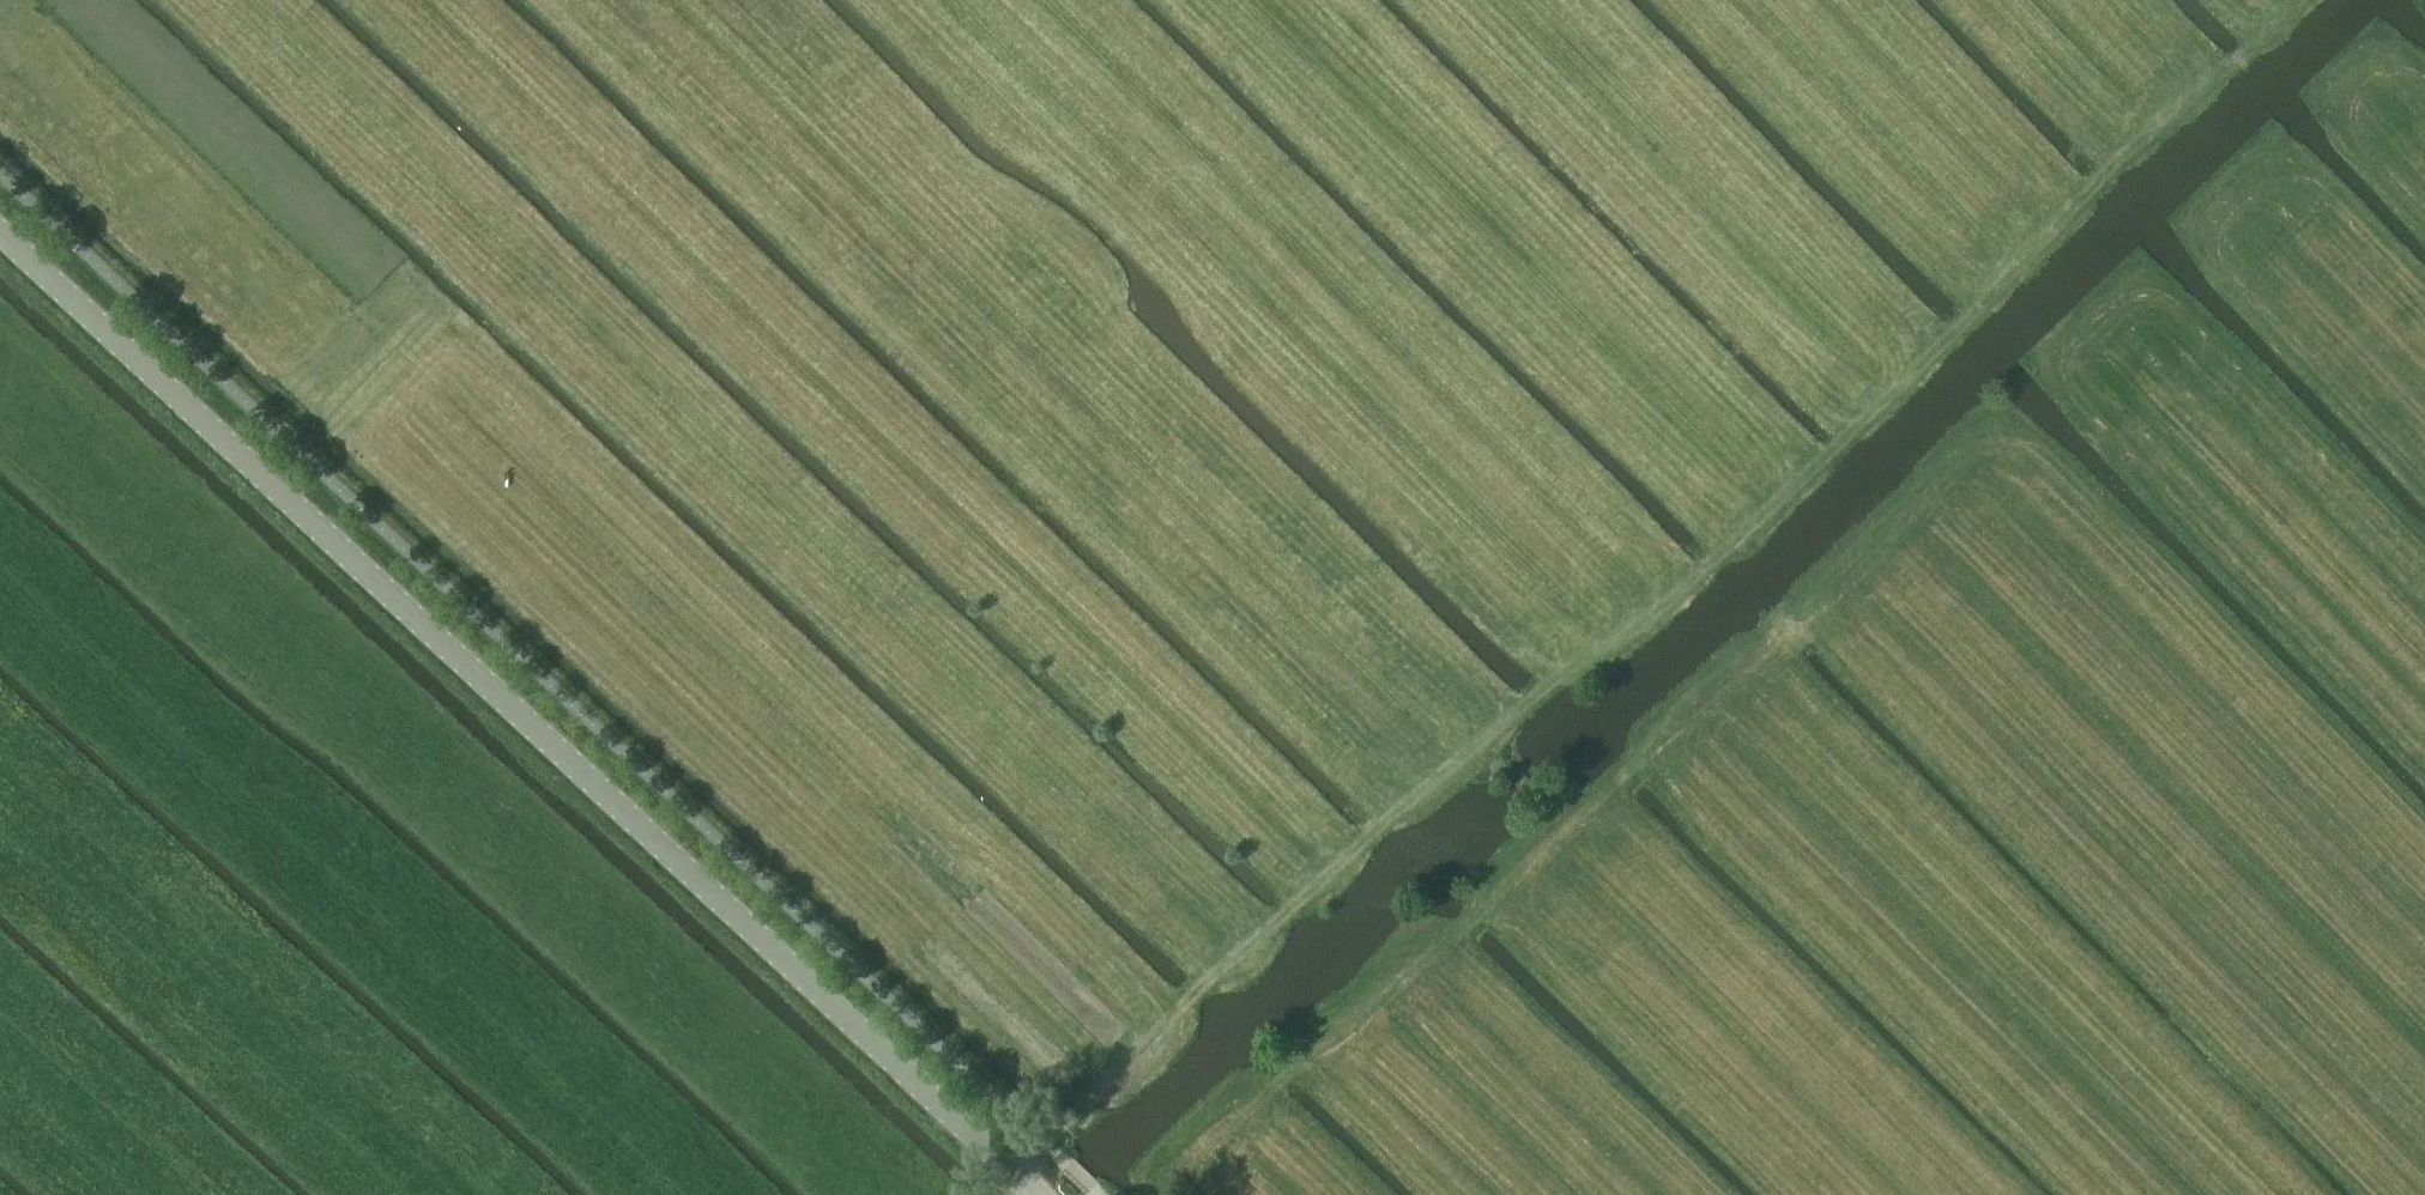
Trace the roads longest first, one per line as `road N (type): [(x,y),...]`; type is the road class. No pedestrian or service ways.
road 1 (tertiary): [(1032,1194),(0,233)]

